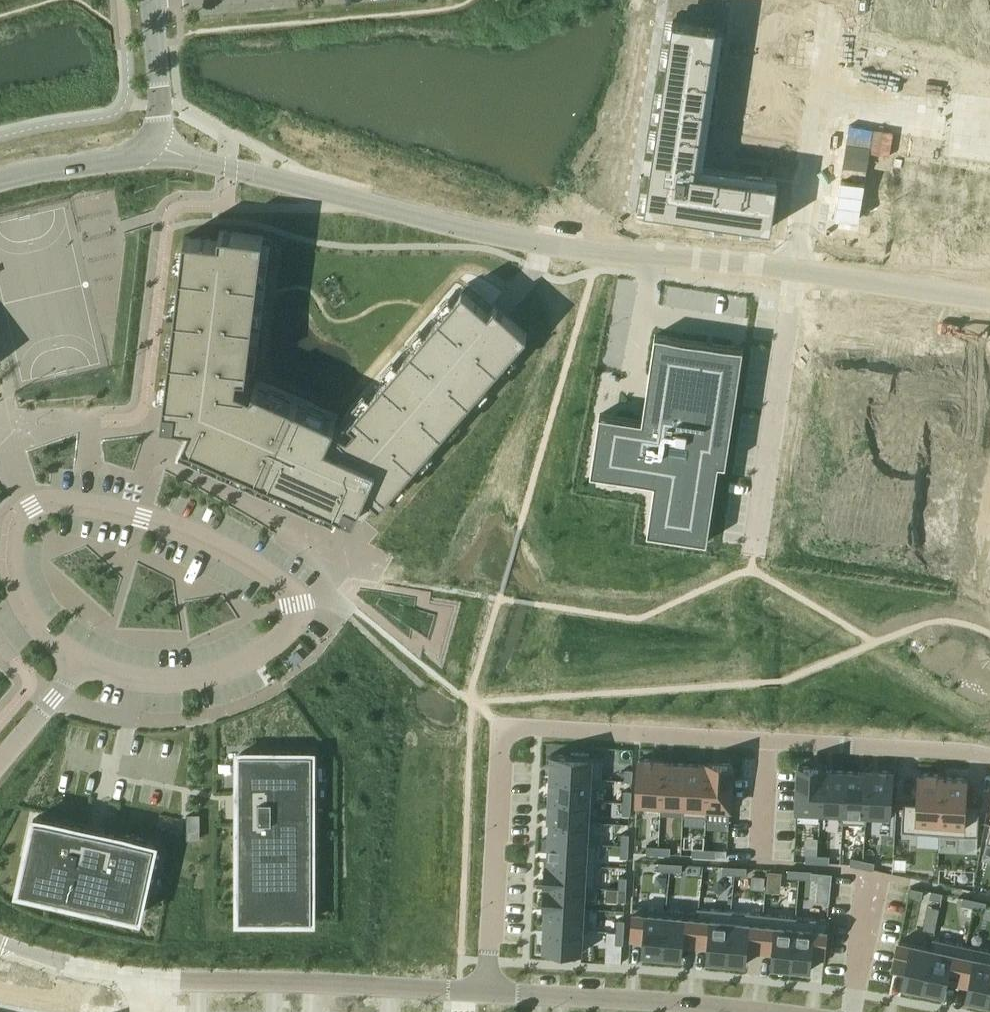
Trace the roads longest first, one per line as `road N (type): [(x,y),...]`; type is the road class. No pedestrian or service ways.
road 1 (residential): [(487,991),(505,727),(989,757)]
road 2 (residential): [(79,663),(39,632),(9,570),(12,526),(44,501),(180,529),(264,570),(293,594),(294,620),(231,670),(157,683),(107,673)]
road 3 (residential): [(150,144),(458,227),(794,276)]
road 4 (unclassified): [(487,991),(148,980)]
road 5 (unclassified): [(782,1011),(487,991)]
road 6 (residential): [(794,276),(753,555)]
road 7 (residential): [(794,276),(989,303)]
road 8 (residential): [(819,101),(794,276)]
road 9 (residential): [(819,101),(989,131)]
road 10 (unclassified): [(0,176),(120,159),(150,144)]
road 11 (unclassified): [(150,144),(160,93),(153,1)]
road 12 (residential): [(79,663),(0,759)]

